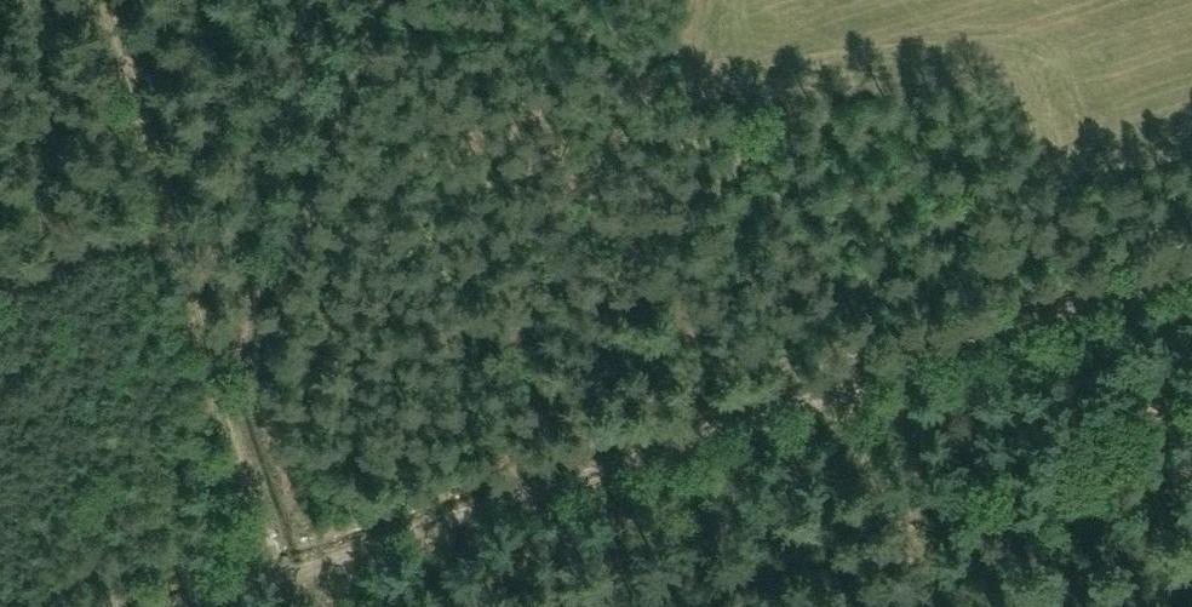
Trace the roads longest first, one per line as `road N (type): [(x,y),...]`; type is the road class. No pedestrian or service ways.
road 1 (track): [(1191,264),(338,558)]
road 2 (track): [(101,0),(285,577)]
road 3 (track): [(928,606),(837,384)]
road 4 (track): [(338,558),(191,606)]

